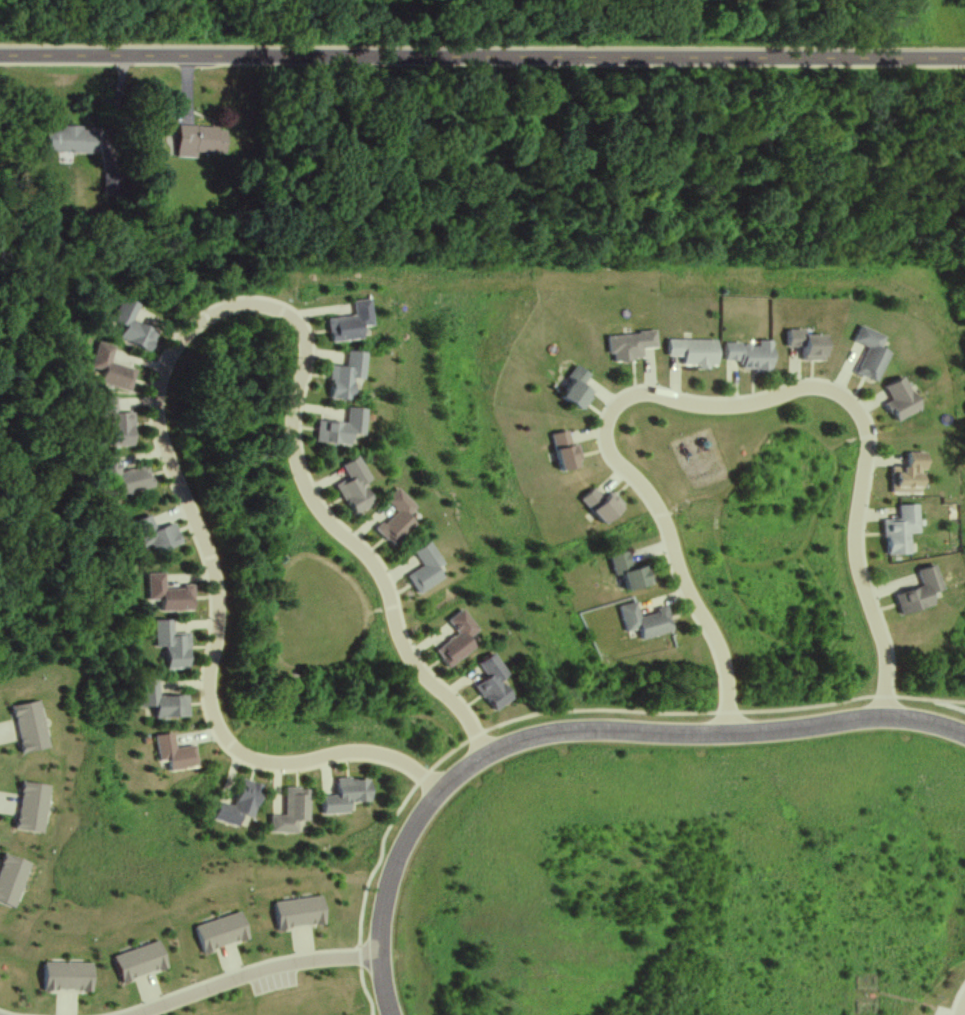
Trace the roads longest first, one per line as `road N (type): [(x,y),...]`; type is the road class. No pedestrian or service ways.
road 1 (residential): [(485,756),(461,708),(406,650),(378,571),(305,489),(293,443),(308,362),(304,329),(269,306),(218,313),(183,341),(158,406),(217,593),(206,683),(215,721),(254,759),(383,755),(442,792)]
road 2 (tertiary): [(964,58),(0,55)]
road 3 (residential): [(882,718),(886,654),(855,559),(867,453),(862,417),(821,387),(730,406),(635,394),(620,402),(606,439),(664,521),(723,656),(730,734)]
road 4 (residential): [(964,734),(882,718),(730,734),(548,732),(492,751),(430,804),(401,861),(382,957),(397,1014)]
road 5 (residential): [(382,958),(275,971),(143,1014)]

